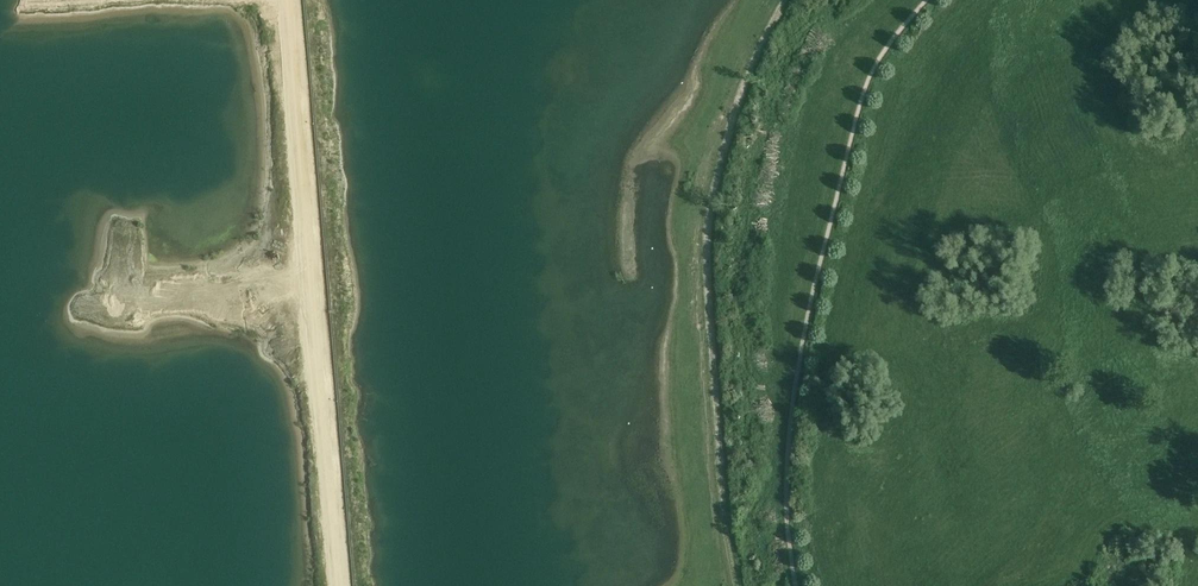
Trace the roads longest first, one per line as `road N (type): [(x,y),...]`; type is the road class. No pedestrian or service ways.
road 1 (track): [(928,0),(868,82),(818,279),(791,445),(798,585)]
road 2 (track): [(339,585),(289,0)]

